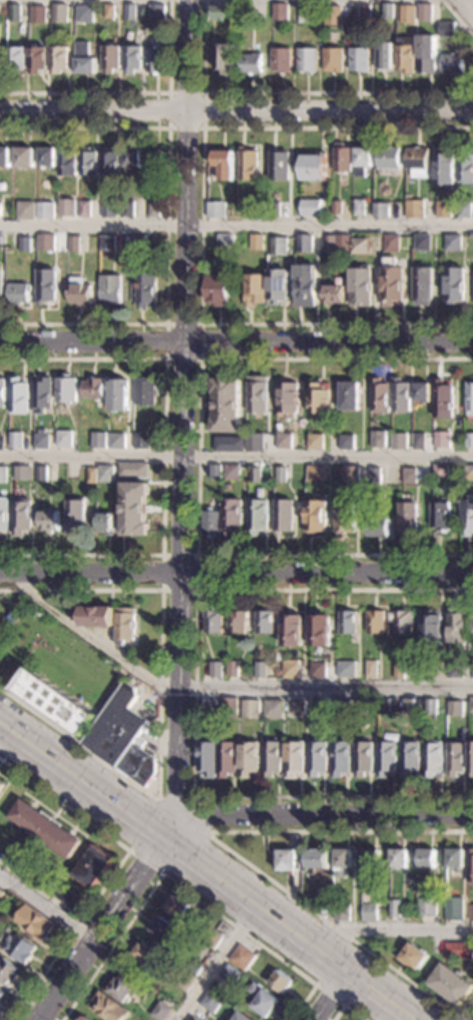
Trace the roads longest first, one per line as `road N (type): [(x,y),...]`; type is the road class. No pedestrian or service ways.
road 1 (residential): [(167,830),(175,799),(188,0)]
road 2 (secondary): [(428,1019),(0,715)]
road 3 (residential): [(472,342),(0,344)]
road 4 (residential): [(472,113),(0,112)]
road 5 (residential): [(472,572),(0,573)]
road 6 (residential): [(472,816),(198,816),(167,830)]
road 7 (residential): [(37,1019),(167,830)]

